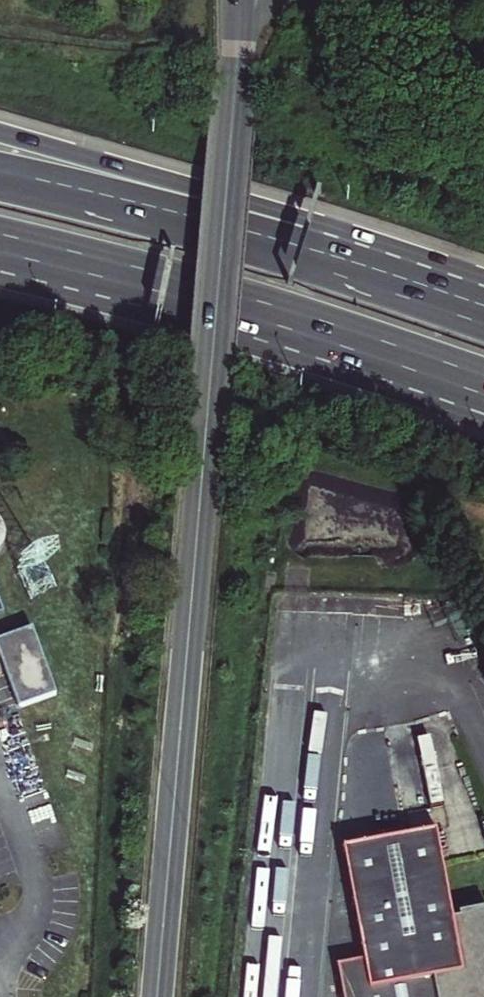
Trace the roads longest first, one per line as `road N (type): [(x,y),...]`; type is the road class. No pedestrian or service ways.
road 1 (residential): [(240,0),(157,996)]
road 2 (motorway): [(482,313),(255,208),(0,132)]
road 3 (motorway): [(0,244),(253,308),(483,386)]
road 4 (motorway): [(482,313),(302,251),(0,176)]
road 5 (residential): [(483,80),(359,0)]

